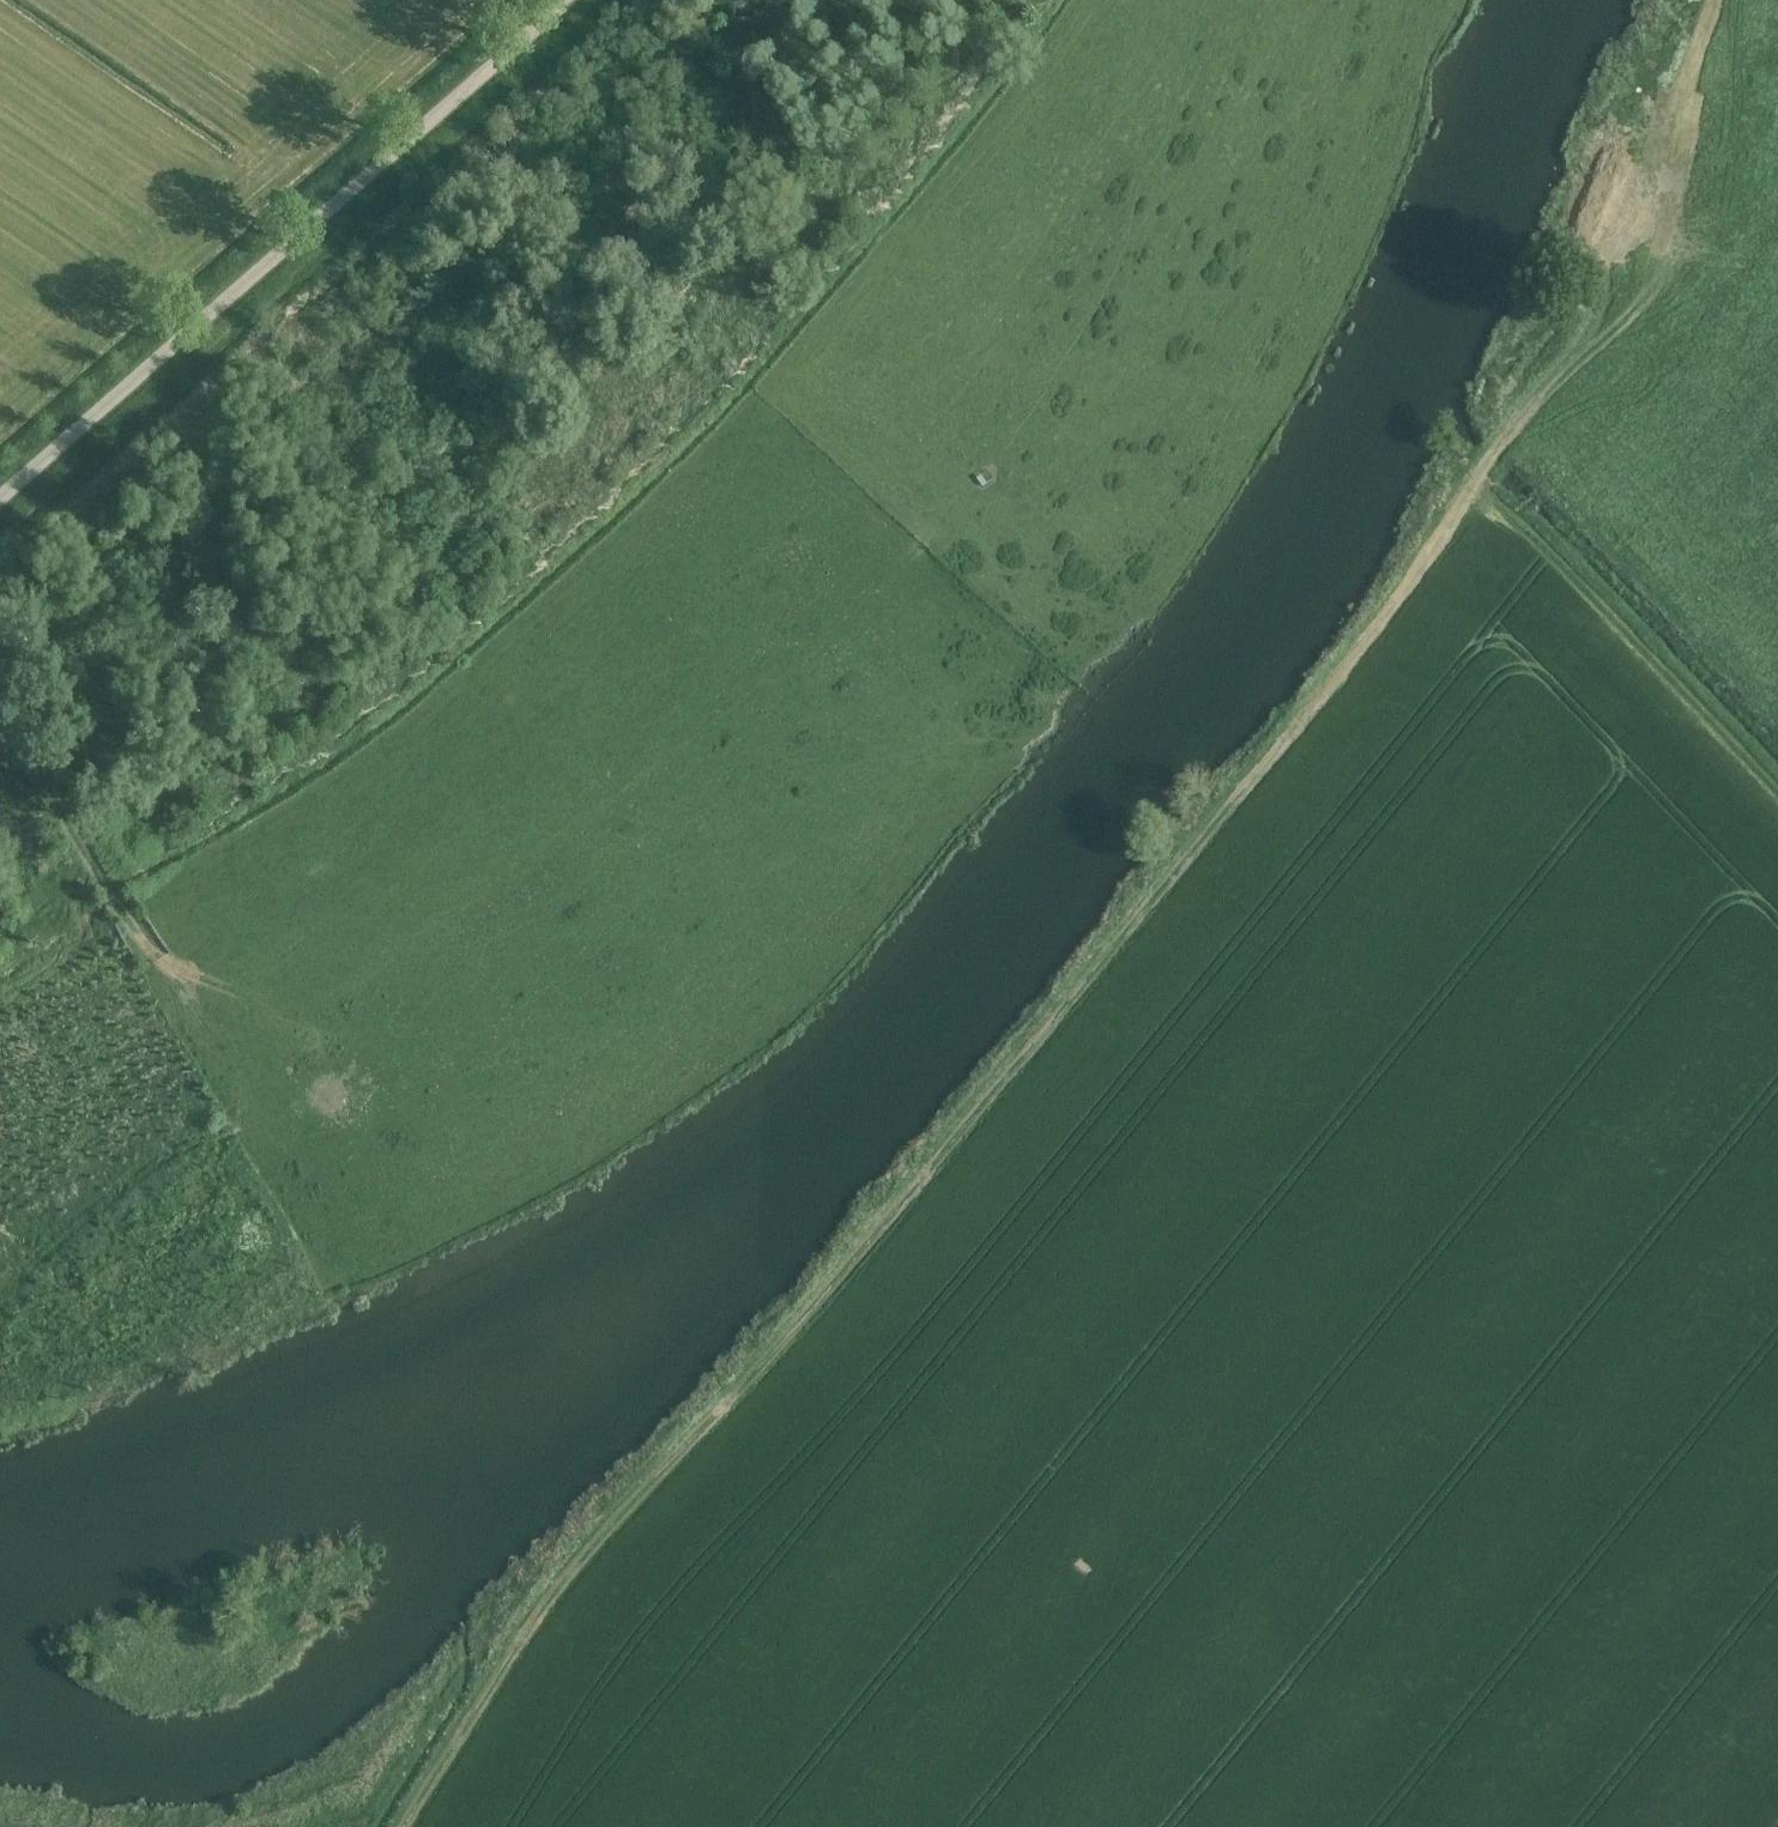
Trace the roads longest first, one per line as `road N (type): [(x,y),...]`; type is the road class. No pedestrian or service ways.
road 1 (unclassified): [(0,509),(579,0)]

